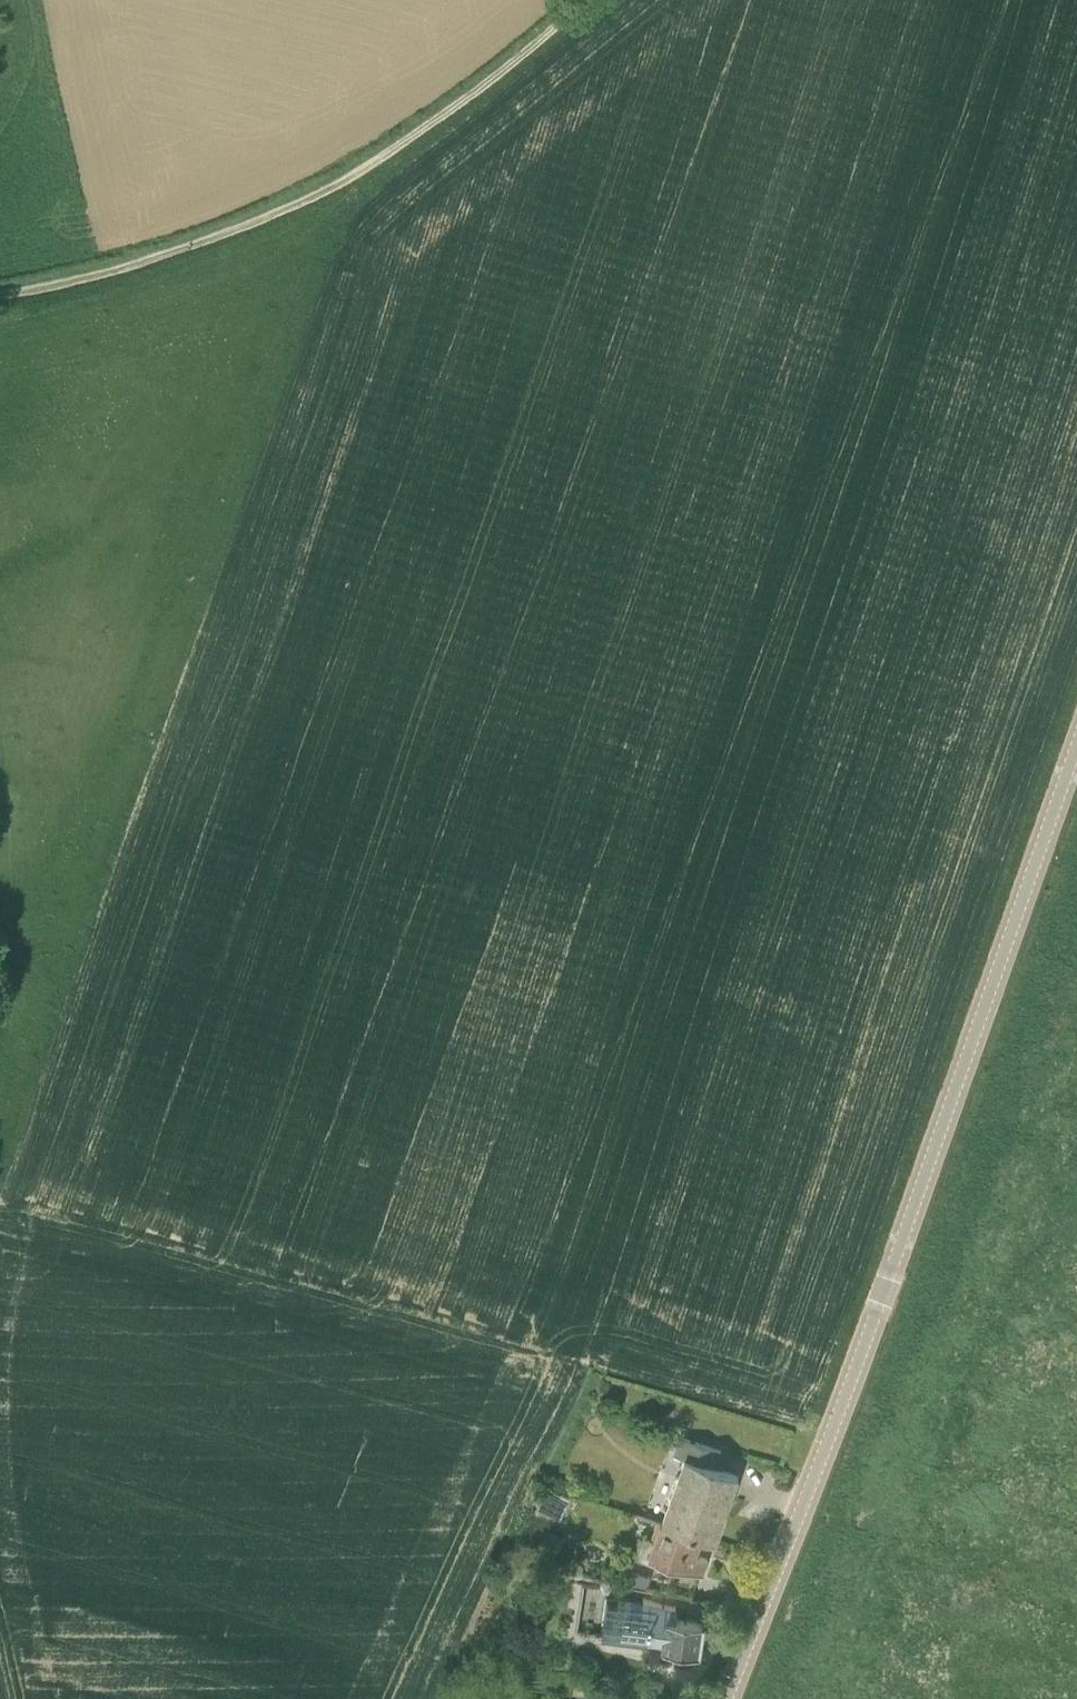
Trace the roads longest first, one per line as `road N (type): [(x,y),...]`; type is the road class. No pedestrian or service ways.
road 1 (secondary): [(725,1698),(907,1227),(1076,743)]
road 2 (track): [(0,298),(62,290),(315,198),(414,137),(585,0)]

